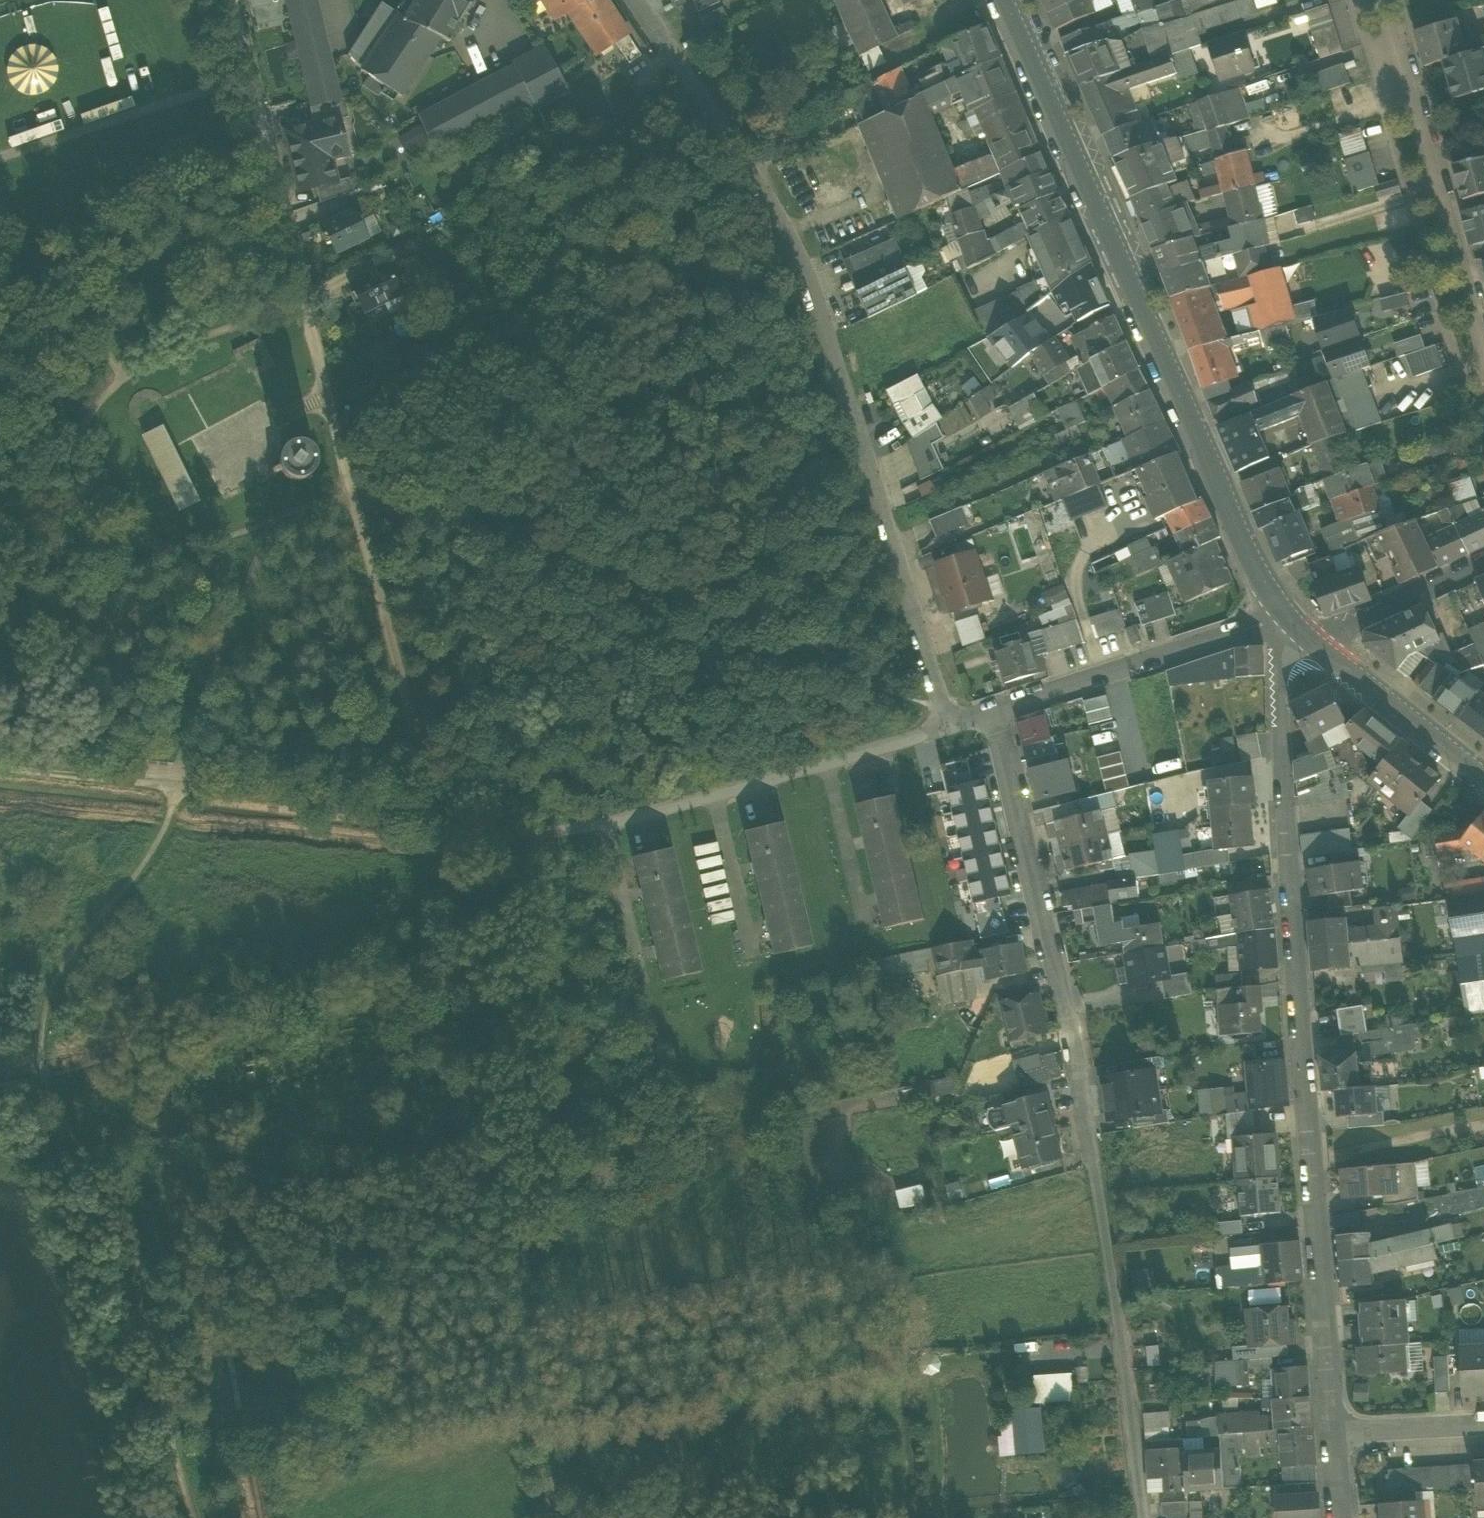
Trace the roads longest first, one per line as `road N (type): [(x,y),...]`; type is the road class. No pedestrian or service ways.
road 1 (residential): [(1143,1517),(1086,1080),(996,710)]
road 2 (residential): [(1334,1441),(1276,663),(1296,629)]
road 3 (residential): [(951,723),(818,305),(748,166),(636,0)]
road 4 (track): [(427,817),(448,857),(550,1517)]
road 5 (secondary): [(1296,629),(1240,525),(1008,0)]
road 6 (residential): [(951,723),(580,827),(456,837),(427,817)]
road 7 (unclassified): [(235,0),(352,485)]
road 8 (residential): [(1383,0),(1483,348)]
road 9 (track): [(352,485),(427,817)]
road 10 (residential): [(1296,629),(1239,633),(996,710)]
road 11 (track): [(427,817),(167,786)]
road 12 (secondary): [(1483,778),(1296,629)]
road 13 (residential): [(1483,563),(1343,628),(1296,629)]
road 14 (track): [(0,768),(167,786)]
road 15 (residential): [(1334,1441),(1483,1431)]

